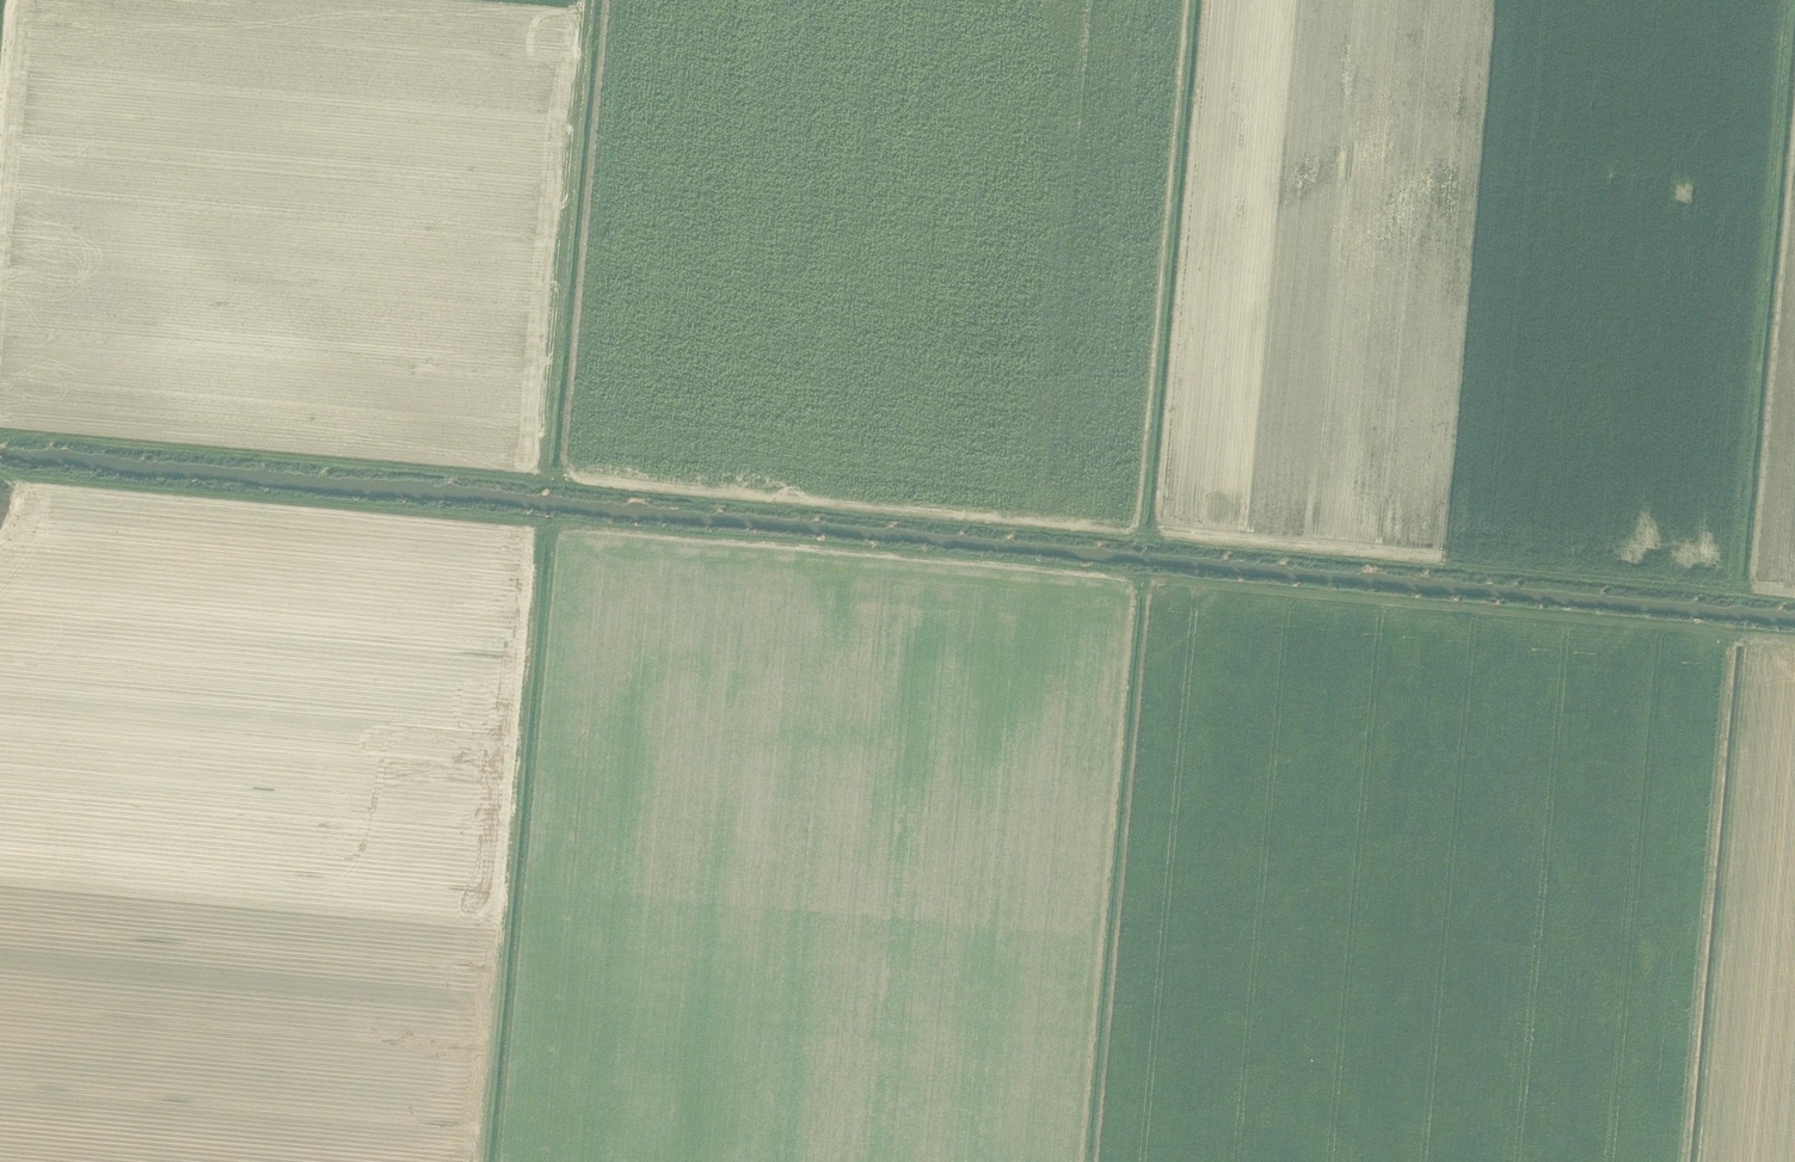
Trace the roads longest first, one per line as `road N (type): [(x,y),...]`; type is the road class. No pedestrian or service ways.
road 1 (track): [(12,0),(0,133)]

